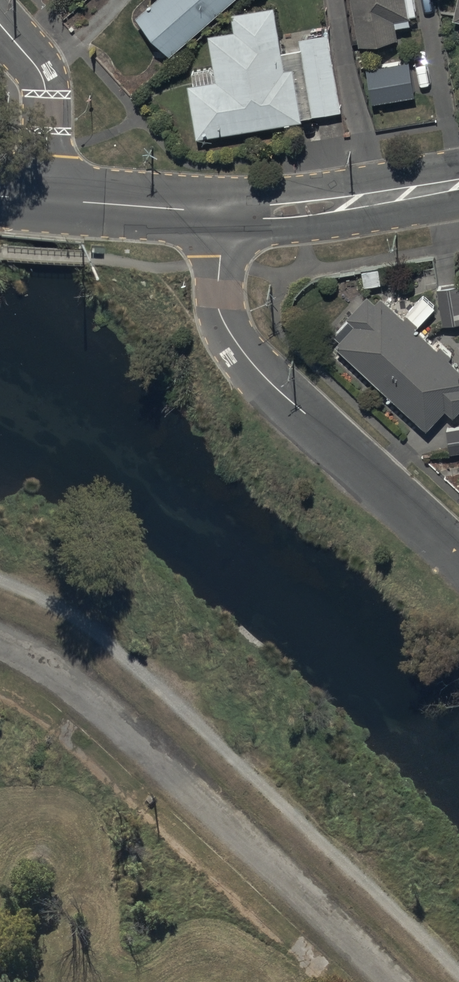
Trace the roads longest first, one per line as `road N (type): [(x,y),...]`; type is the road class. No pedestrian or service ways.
road 1 (track): [(0,638),(82,683),(143,736),(393,981)]
road 2 (residential): [(221,213),(216,290),(231,334),(287,400),(458,560)]
road 3 (residential): [(221,213),(354,204),(458,186)]
road 4 (residential): [(43,198),(46,78),(0,21)]
road 5 (residential): [(43,198),(221,213)]

